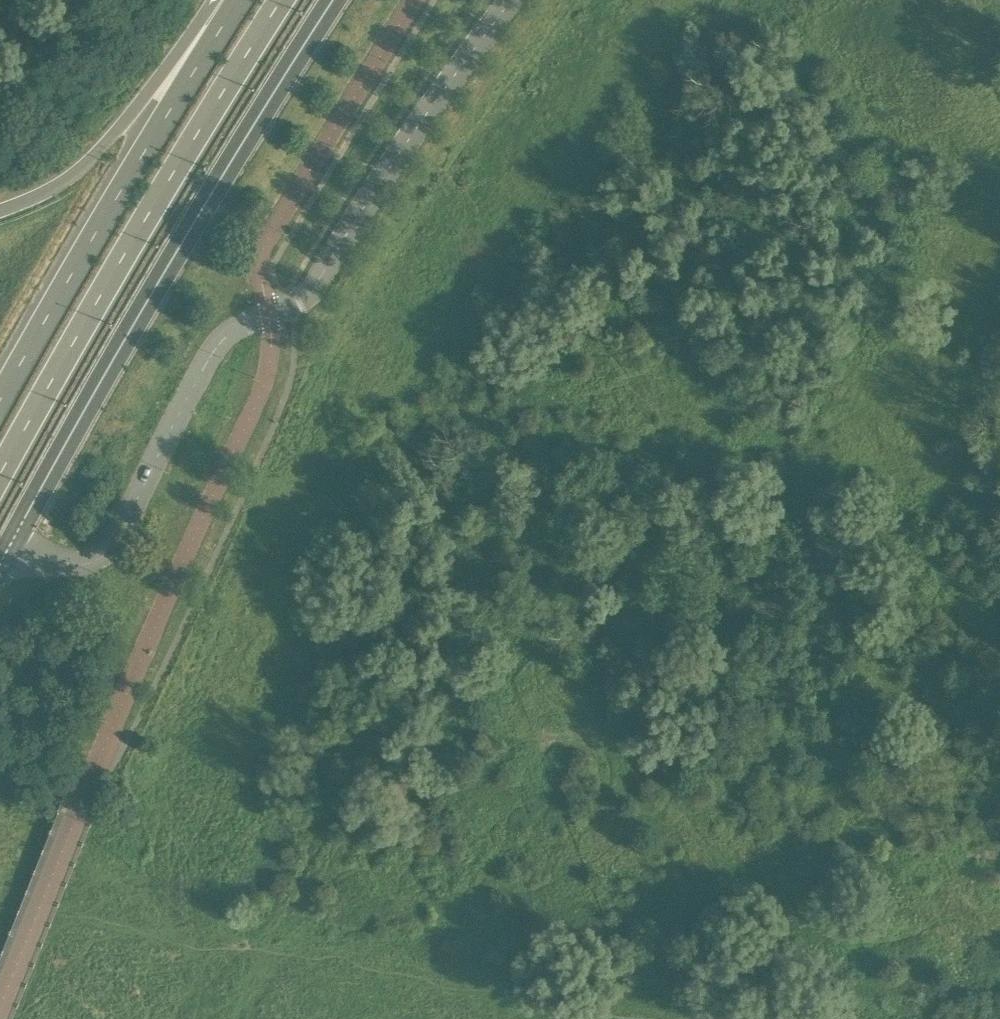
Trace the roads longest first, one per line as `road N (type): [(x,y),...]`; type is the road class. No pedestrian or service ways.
road 1 (unclassified): [(513,0),(420,121),(316,285),(303,323),(295,439)]
road 2 (primary): [(78,323),(283,0)]
road 3 (primary): [(226,0),(36,308)]
road 4 (unclassified): [(295,439),(250,423),(78,323)]
road 5 (unclassified): [(102,380),(197,435),(260,460),(280,456),(295,439)]

